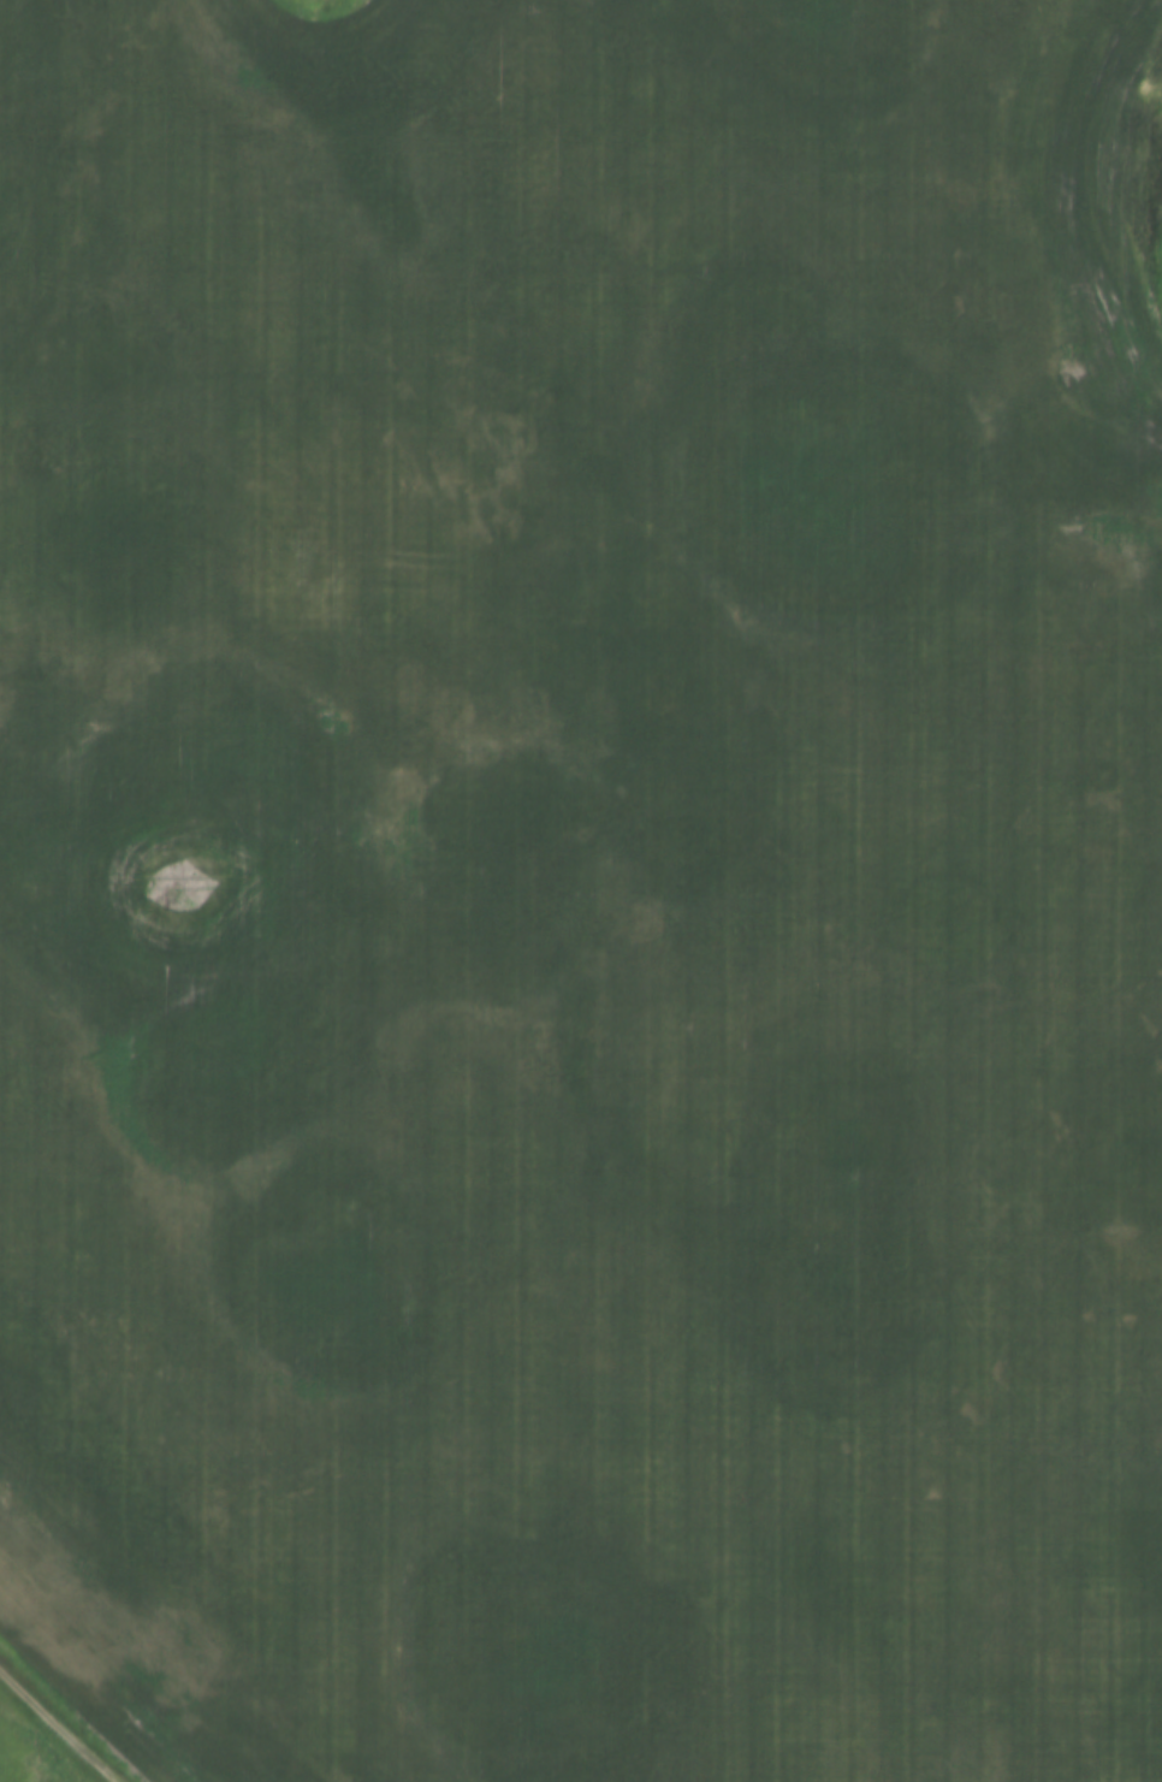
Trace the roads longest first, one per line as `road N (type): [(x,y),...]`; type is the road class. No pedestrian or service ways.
road 1 (track): [(109,1781),(0,1674)]

